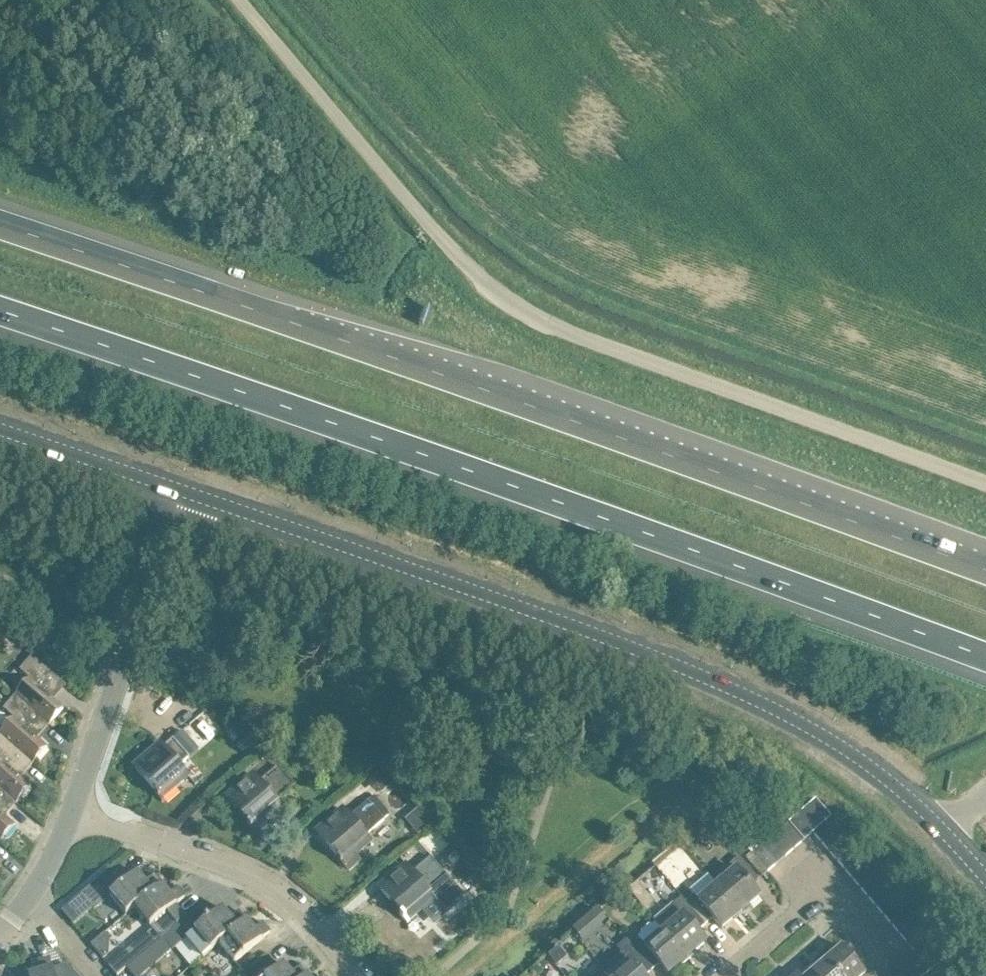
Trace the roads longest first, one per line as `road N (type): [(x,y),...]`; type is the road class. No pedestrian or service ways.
road 1 (motorway): [(985,572),(0,225)]
road 2 (motorway): [(0,310),(985,656)]
road 3 (unclassified): [(236,0),(439,240),(500,298),(554,326),(985,487)]
road 4 (unclassified): [(985,879),(887,782),(752,698),(183,492)]
road 5 (residential): [(72,817),(183,492)]
road 6 (residential): [(362,975),(276,891),(225,866),(72,817)]
road 7 (unclassified): [(183,492),(0,433)]
road 8 (residential): [(721,975),(831,881)]

